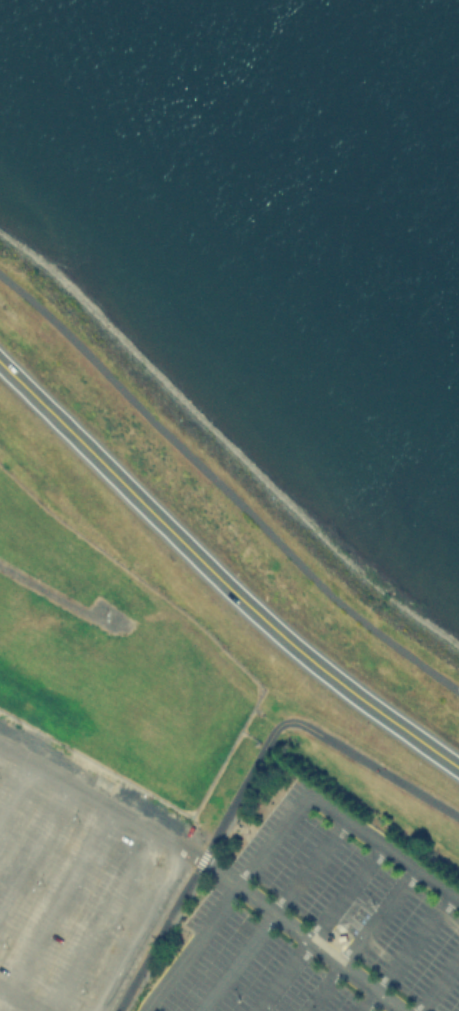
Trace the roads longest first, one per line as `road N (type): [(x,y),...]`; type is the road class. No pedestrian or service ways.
road 1 (secondary): [(0,361),(250,607),(458,767)]
road 2 (track): [(107,623),(0,563)]

